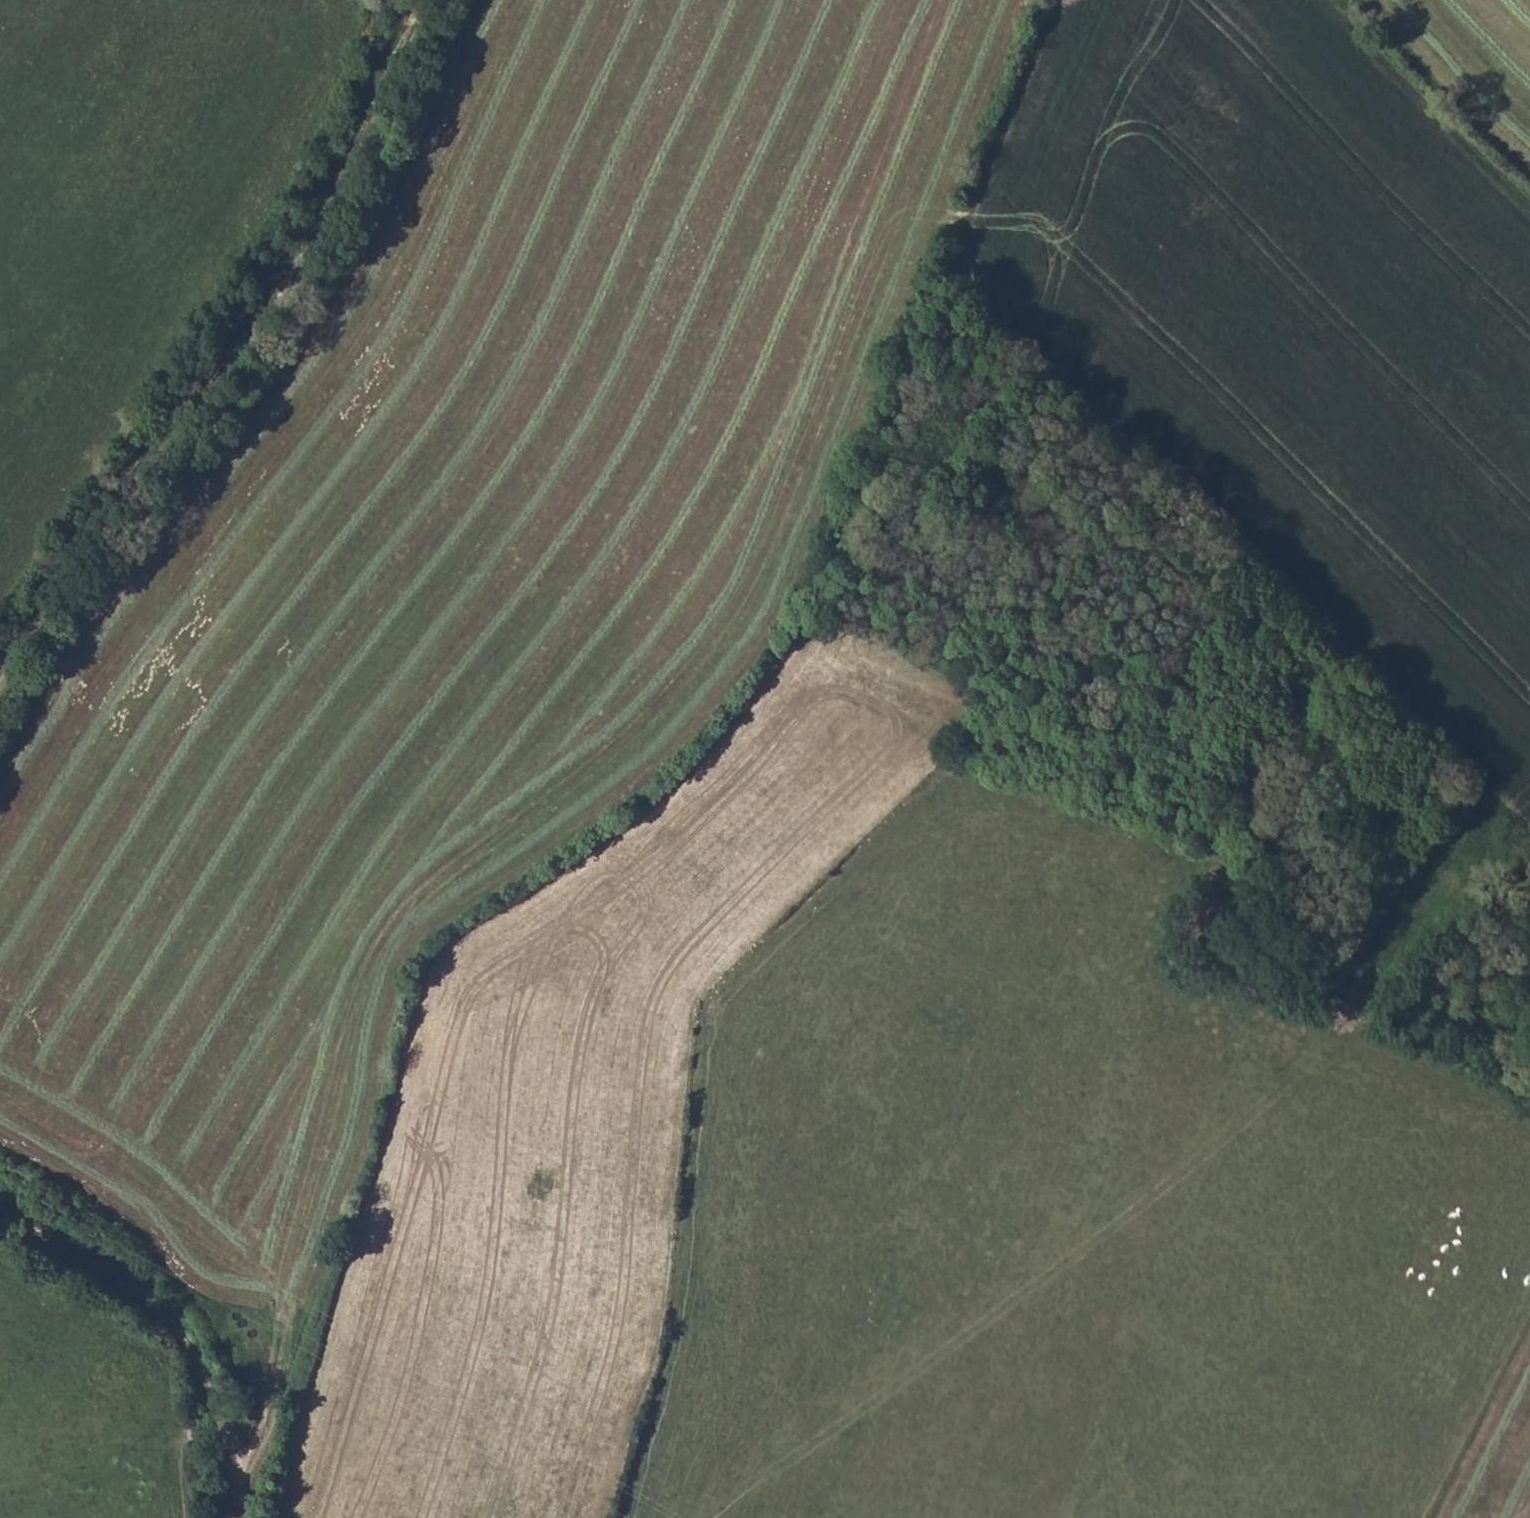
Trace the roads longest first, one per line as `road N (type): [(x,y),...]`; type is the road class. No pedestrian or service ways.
road 1 (track): [(422,0),(315,242),(0,679)]
road 2 (track): [(0,1207),(167,1311),(235,1443),(240,1517)]

